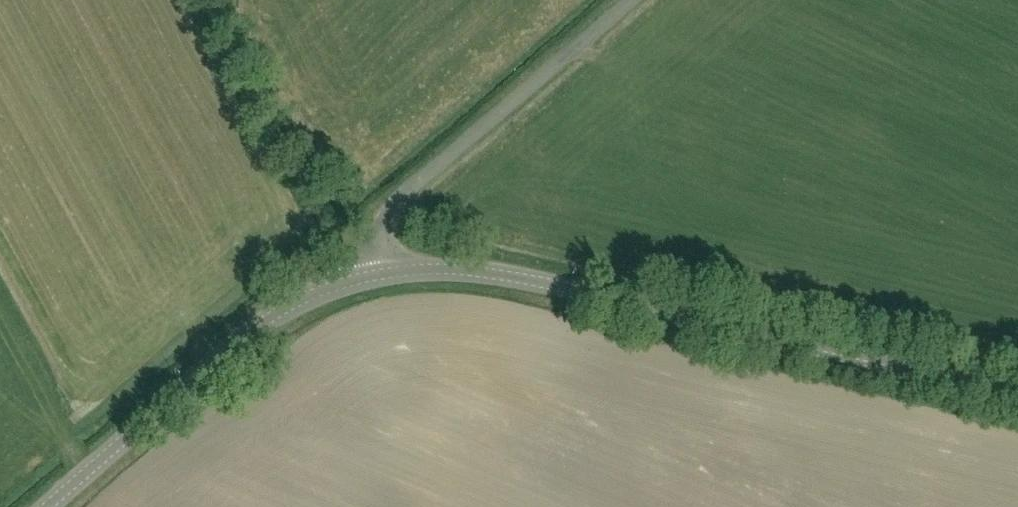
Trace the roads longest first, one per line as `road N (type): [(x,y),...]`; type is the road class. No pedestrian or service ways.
road 1 (tertiary): [(380,274),(469,270),(1017,393)]
road 2 (tertiary): [(46,506),(264,319),(380,274)]
road 3 (unclassified): [(380,274),(392,211),(631,0)]

